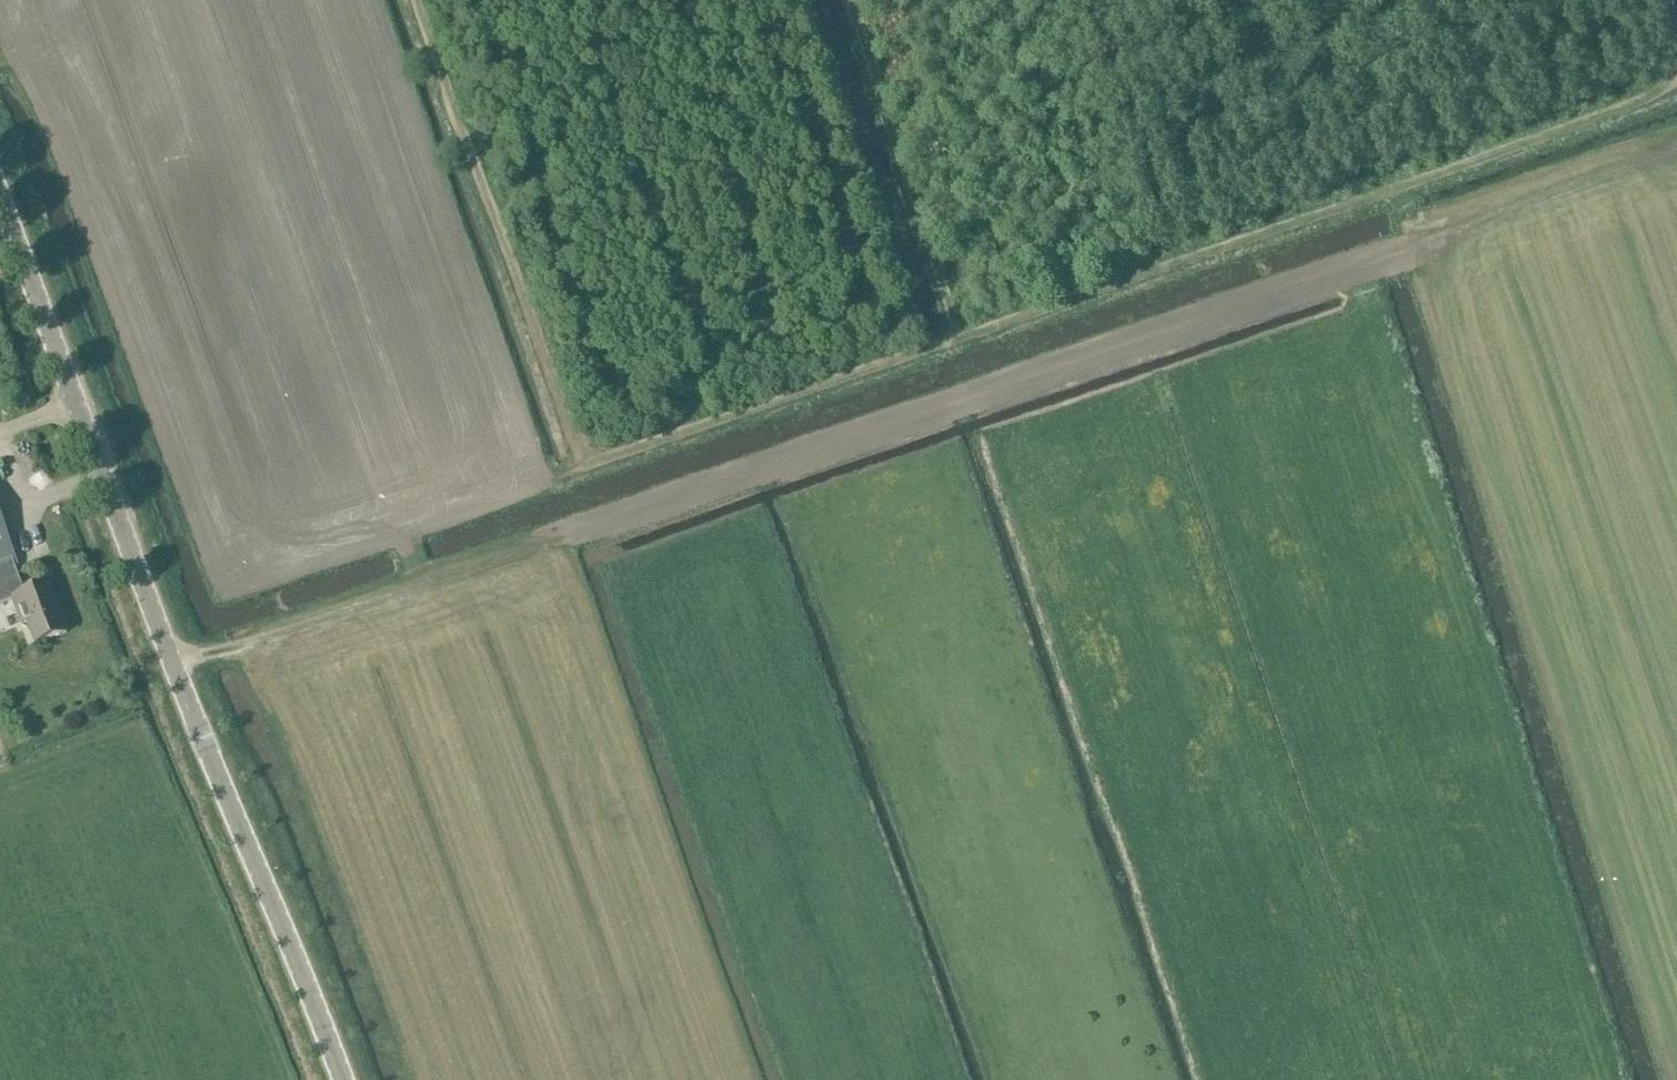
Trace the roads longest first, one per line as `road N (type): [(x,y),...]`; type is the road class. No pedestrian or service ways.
road 1 (unclassified): [(0,203),(335,1079)]

